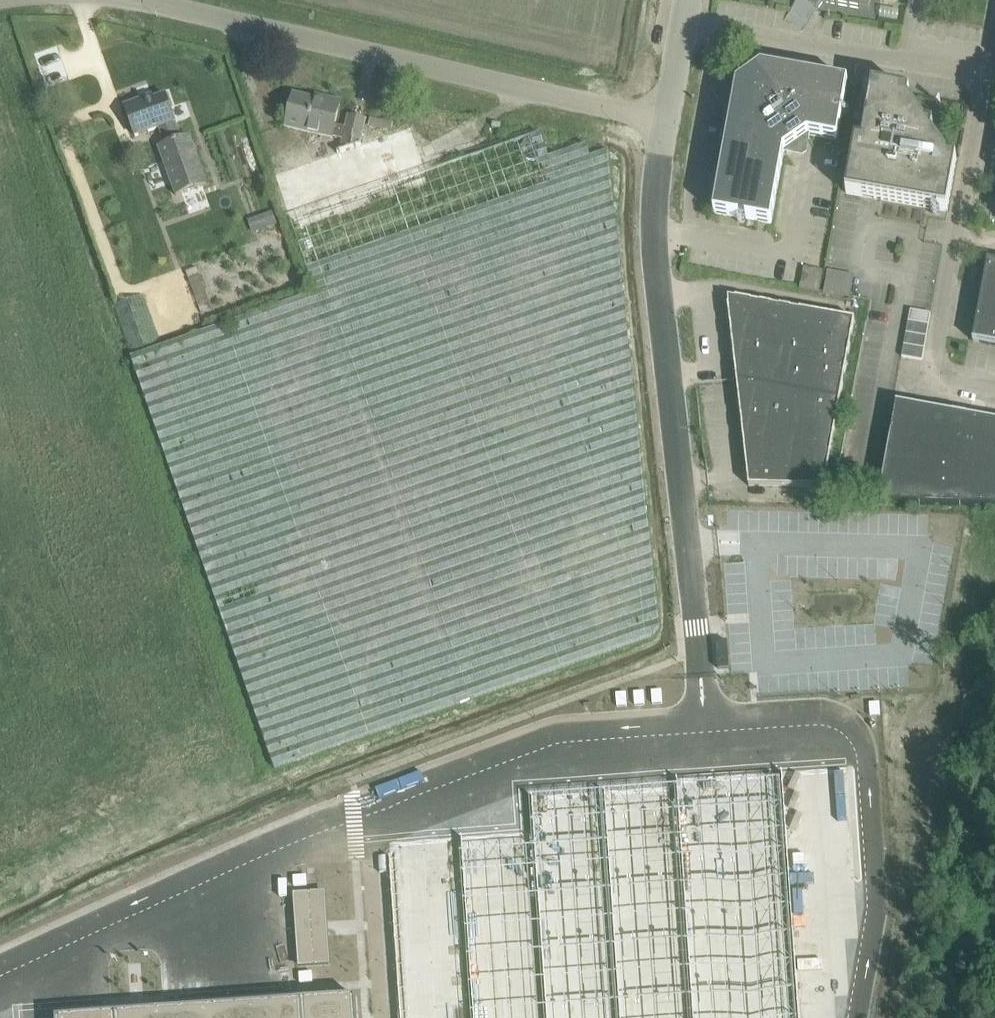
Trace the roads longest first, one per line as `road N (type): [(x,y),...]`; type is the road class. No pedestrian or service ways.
road 1 (unclassified): [(144,0),(668,120)]
road 2 (unclassified): [(687,542),(652,213),(668,120)]
road 3 (unclassified): [(994,392),(930,380),(984,75)]
road 4 (unclassified): [(984,75),(685,20)]
road 5 (unclassified): [(702,676),(687,542)]

